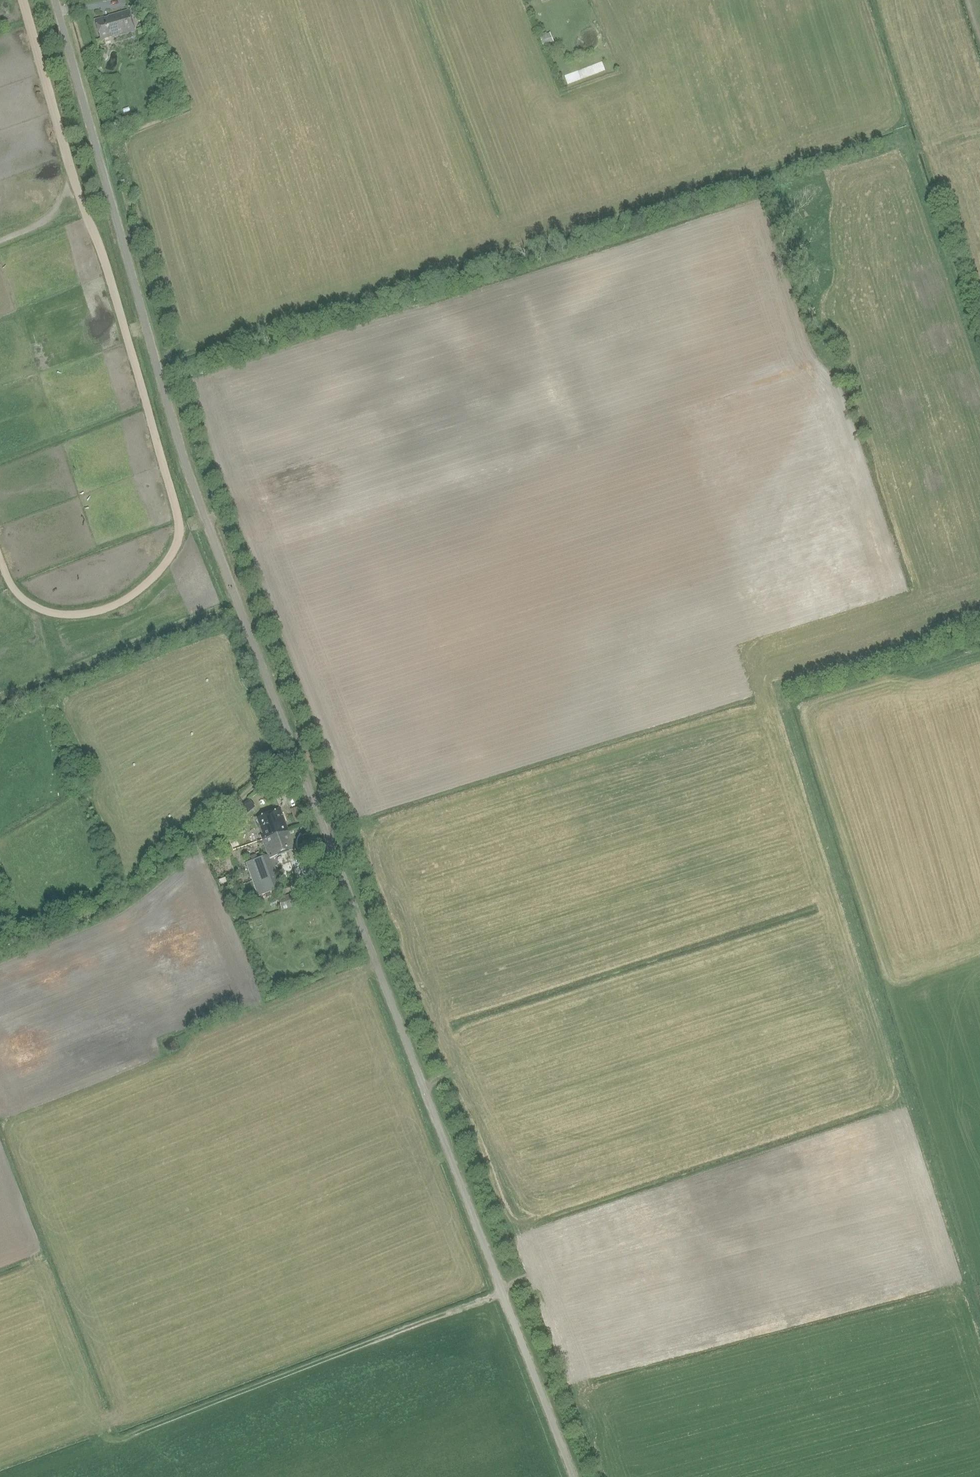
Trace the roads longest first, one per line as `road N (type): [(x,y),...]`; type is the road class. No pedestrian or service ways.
road 1 (unclassified): [(574,1476),(184,459),(56,0)]
road 2 (track): [(294,751),(120,897),(0,944)]

